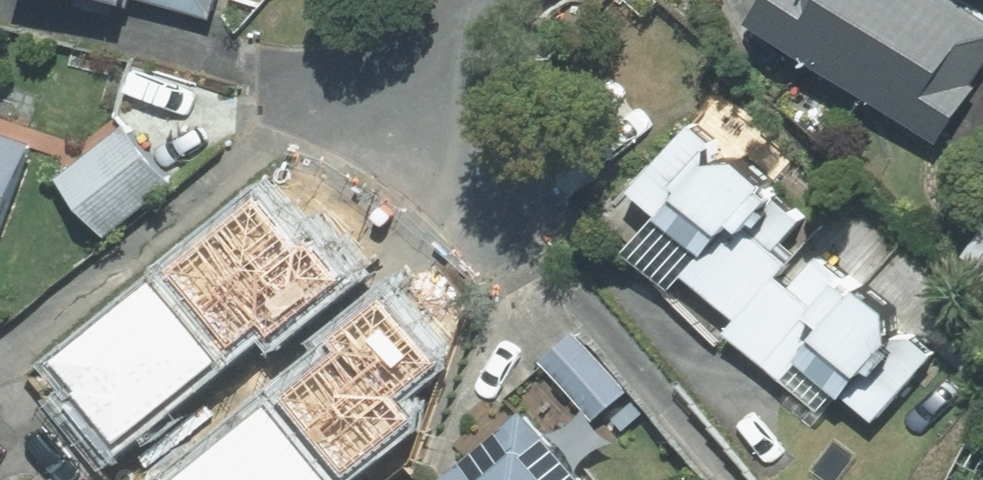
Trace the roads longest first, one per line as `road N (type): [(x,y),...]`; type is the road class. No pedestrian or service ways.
road 1 (residential): [(424,110),(493,0)]

